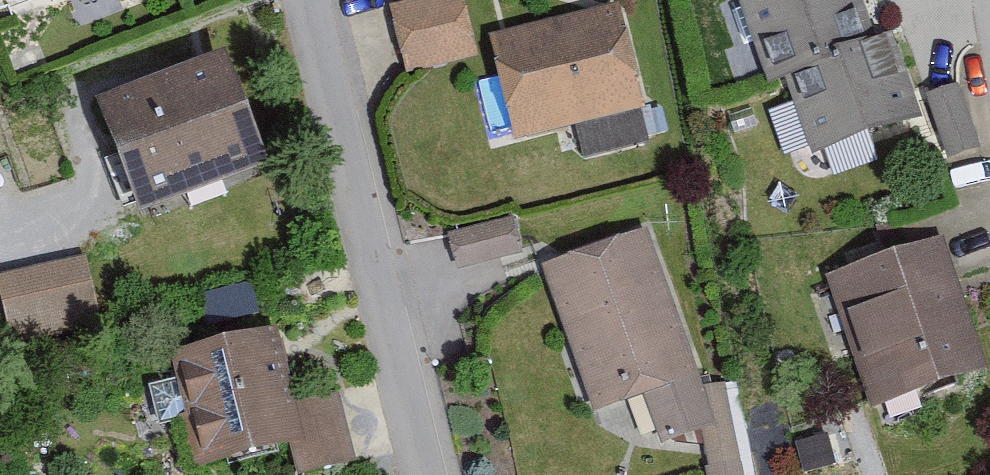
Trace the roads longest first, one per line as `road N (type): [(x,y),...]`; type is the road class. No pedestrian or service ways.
road 1 (residential): [(304,0),(431,474)]

